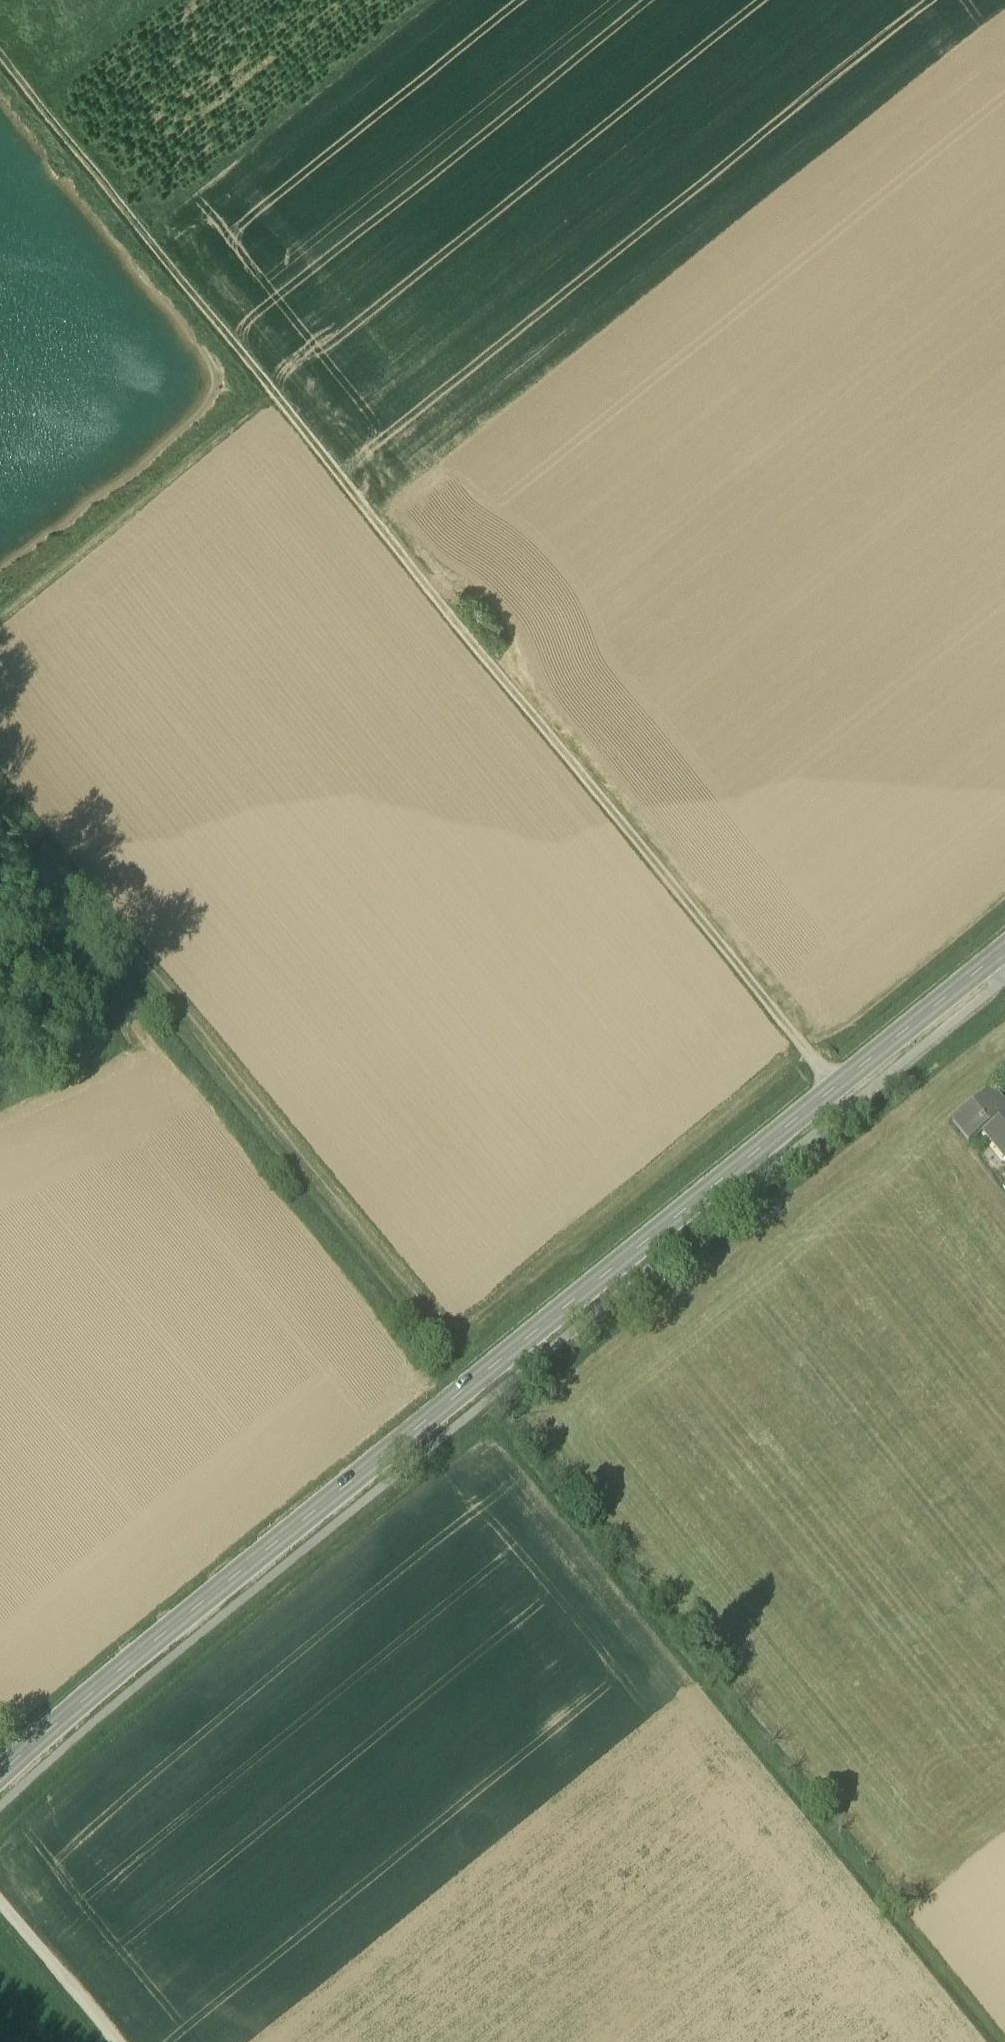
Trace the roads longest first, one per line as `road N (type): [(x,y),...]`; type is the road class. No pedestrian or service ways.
road 1 (track): [(0,53),(838,1085)]
road 2 (tertiary): [(0,1776),(1004,951)]
road 3 (track): [(115,2041),(0,1900)]

